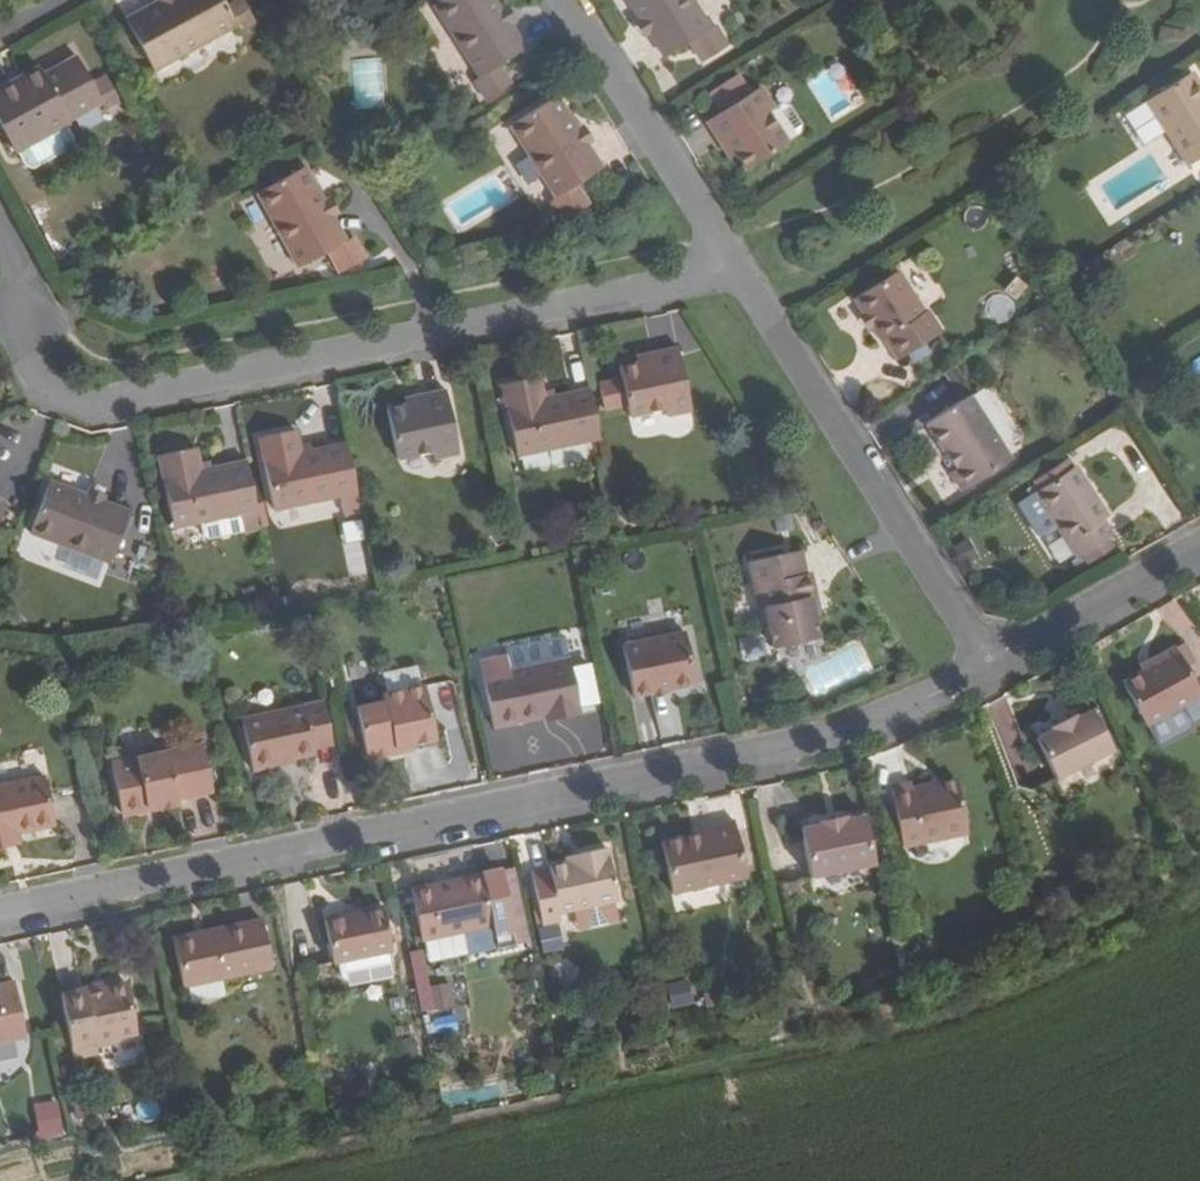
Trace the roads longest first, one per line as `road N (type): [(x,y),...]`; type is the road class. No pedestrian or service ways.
road 1 (residential): [(0,916),(727,769),(815,747),(988,671)]
road 2 (residential): [(0,245),(14,270),(22,358),(59,395),(106,401),(730,269)]
road 3 (residential): [(988,671),(730,269)]
road 4 (residential): [(730,269),(557,0)]
road 5 (residential): [(988,671),(1199,547)]

